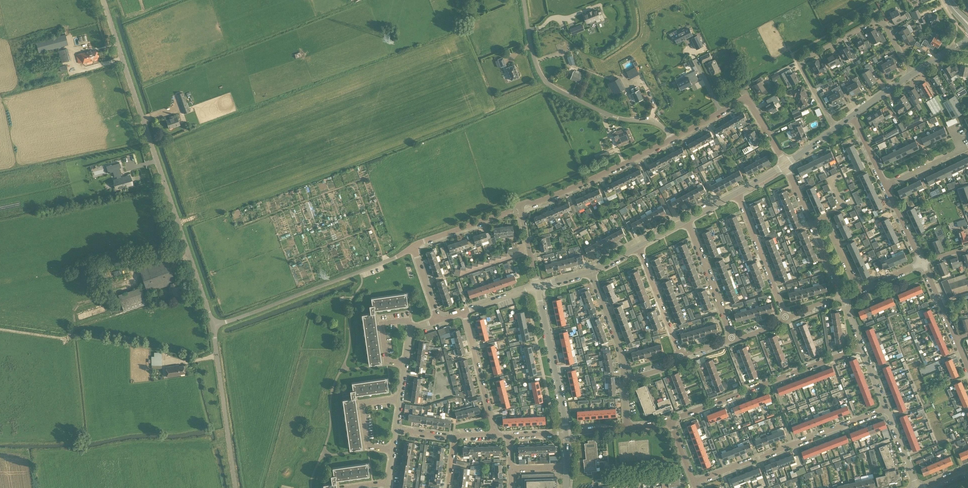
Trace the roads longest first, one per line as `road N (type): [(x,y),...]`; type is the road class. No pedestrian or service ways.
road 1 (unclassified): [(213,326),(102,0)]
road 2 (residential): [(836,128),(804,59),(876,20),(911,74)]
road 3 (residential): [(693,482),(887,409)]
road 4 (residential): [(670,421),(863,347)]
road 5 (residential): [(238,317),(413,246)]
road 6 (unclassified): [(618,118),(544,80),(523,0)]
road 7 (residential): [(520,204),(671,140)]
road 8 (unclassified): [(213,326),(236,487)]
road 9 (residential): [(566,433),(537,287)]
road 10 (residential): [(786,319),(737,193)]
road 11 (residential): [(396,430),(411,329),(438,320)]
road 12 (residential): [(732,338),(686,220)]
road 13 (residential): [(495,434),(465,311)]

